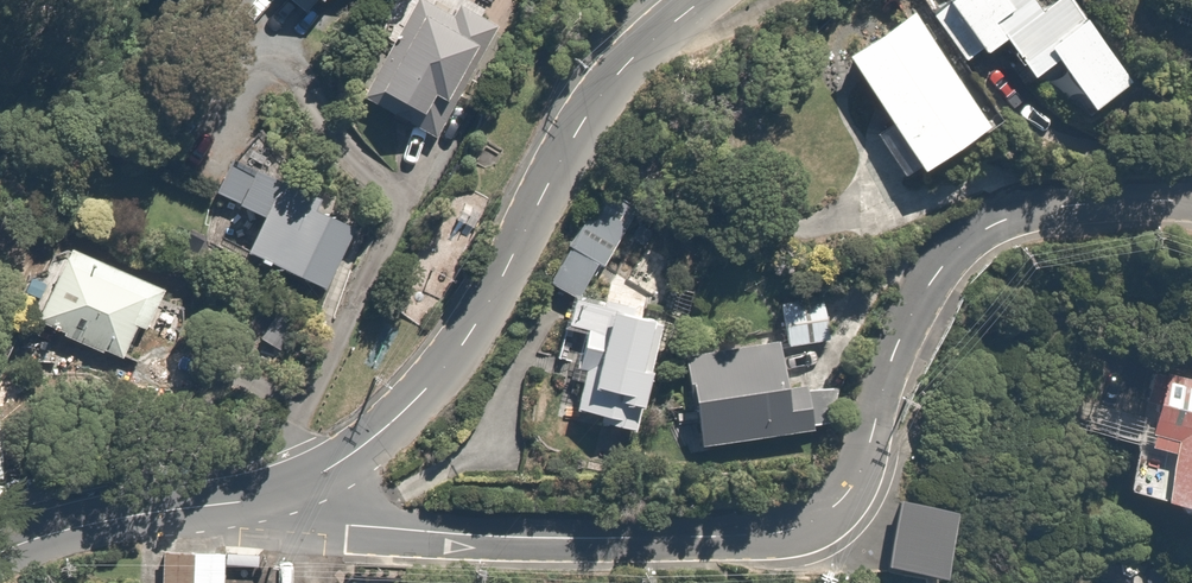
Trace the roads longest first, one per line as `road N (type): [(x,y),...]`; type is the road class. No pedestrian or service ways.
road 1 (residential): [(309,497),(310,526),(344,536),(511,549),(764,542),(812,531),(842,506),(864,465),(917,313),(967,254),(997,235),(1060,217),(1191,212)]
road 2 (residential): [(309,497),(400,432),(466,362),(497,319),(597,126),(608,84),(705,0)]
road 3 (residential): [(0,565),(121,515),(309,497)]

